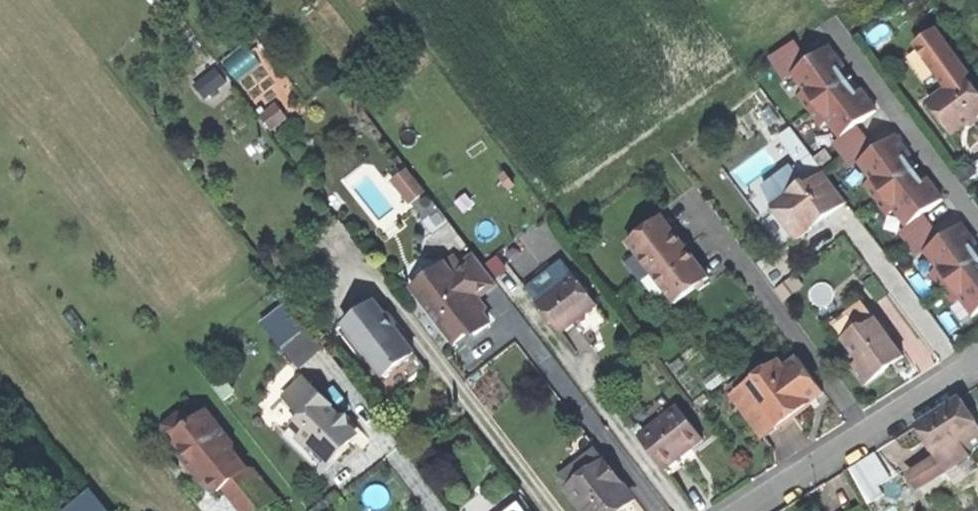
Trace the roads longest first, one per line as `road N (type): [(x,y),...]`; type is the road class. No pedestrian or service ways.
road 1 (residential): [(866,430),(695,191)]
road 2 (residential): [(737,510),(866,430)]
road 3 (residential): [(866,430),(977,361)]

